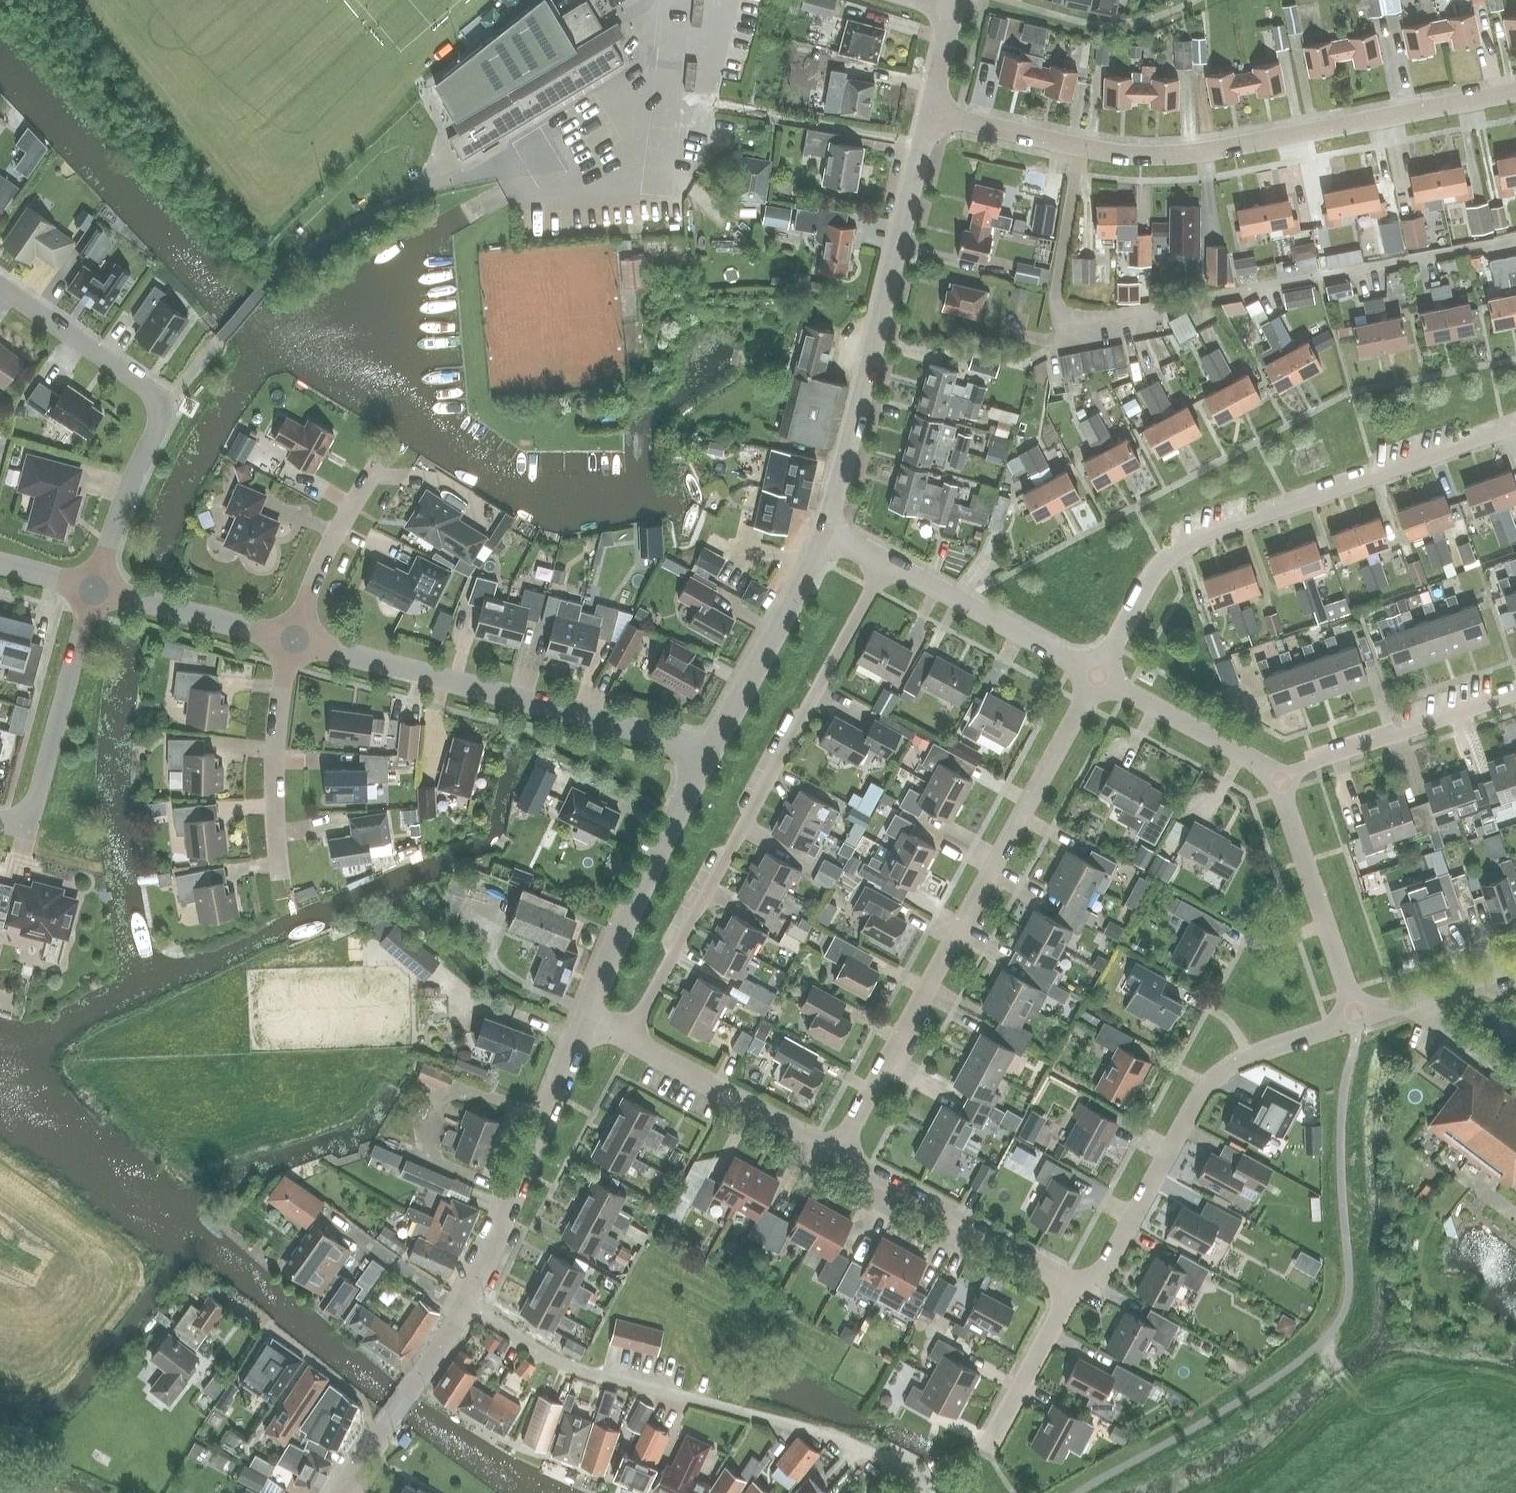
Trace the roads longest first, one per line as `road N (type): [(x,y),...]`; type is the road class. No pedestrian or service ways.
road 1 (residential): [(929,112),(1082,149),(1169,156),(1515,93)]
road 2 (residential): [(632,1044),(885,563)]
road 3 (residential): [(838,1153),(1097,678)]
road 4 (residential): [(1097,678),(1155,570),(1175,551),(1515,426)]
road 5 (tertiary): [(827,532),(929,112)]
road 6 (residential): [(710,751),(294,641)]
road 7 (residential): [(858,1445),(558,1361),(468,1306)]
road 8 (residential): [(1072,1284),(1108,1268),(1202,1091),(1242,1060),(1357,1018)]
road 9 (residential): [(94,590),(160,406),(0,289)]
road 10 (tertiary): [(468,1306),(587,1017)]
road 11 (tertiary): [(587,1017),(710,751)]
road 12 (residential): [(1072,1284),(838,1153)]
road 13 (residential): [(0,819),(18,819),(39,795),(94,590)]
road 14 (residential): [(1357,1018),(1276,777)]
road 15 (residential): [(1276,777),(1515,695)]
road 16 (tertiary): [(710,751),(827,532)]
road 17 (residential): [(1097,678),(885,563)]
road 18 (residential): [(838,1153),(632,1044)]
road 19 (residential): [(281,872),(275,750),(294,641)]
road 20 (residential): [(379,1435),(367,1427),(367,1403),(215,1292)]
road 21 (residential): [(294,641),(94,590)]
road 22 (residential): [(1276,777),(1097,678)]
road 23 (residential): [(294,641),(313,583),(371,471)]
road 24 (residential): [(987,1449),(1072,1284)]
road 25 (residential): [(1515,965),(1357,1018)]
road 26 (tertiary): [(379,1435),(468,1306)]

